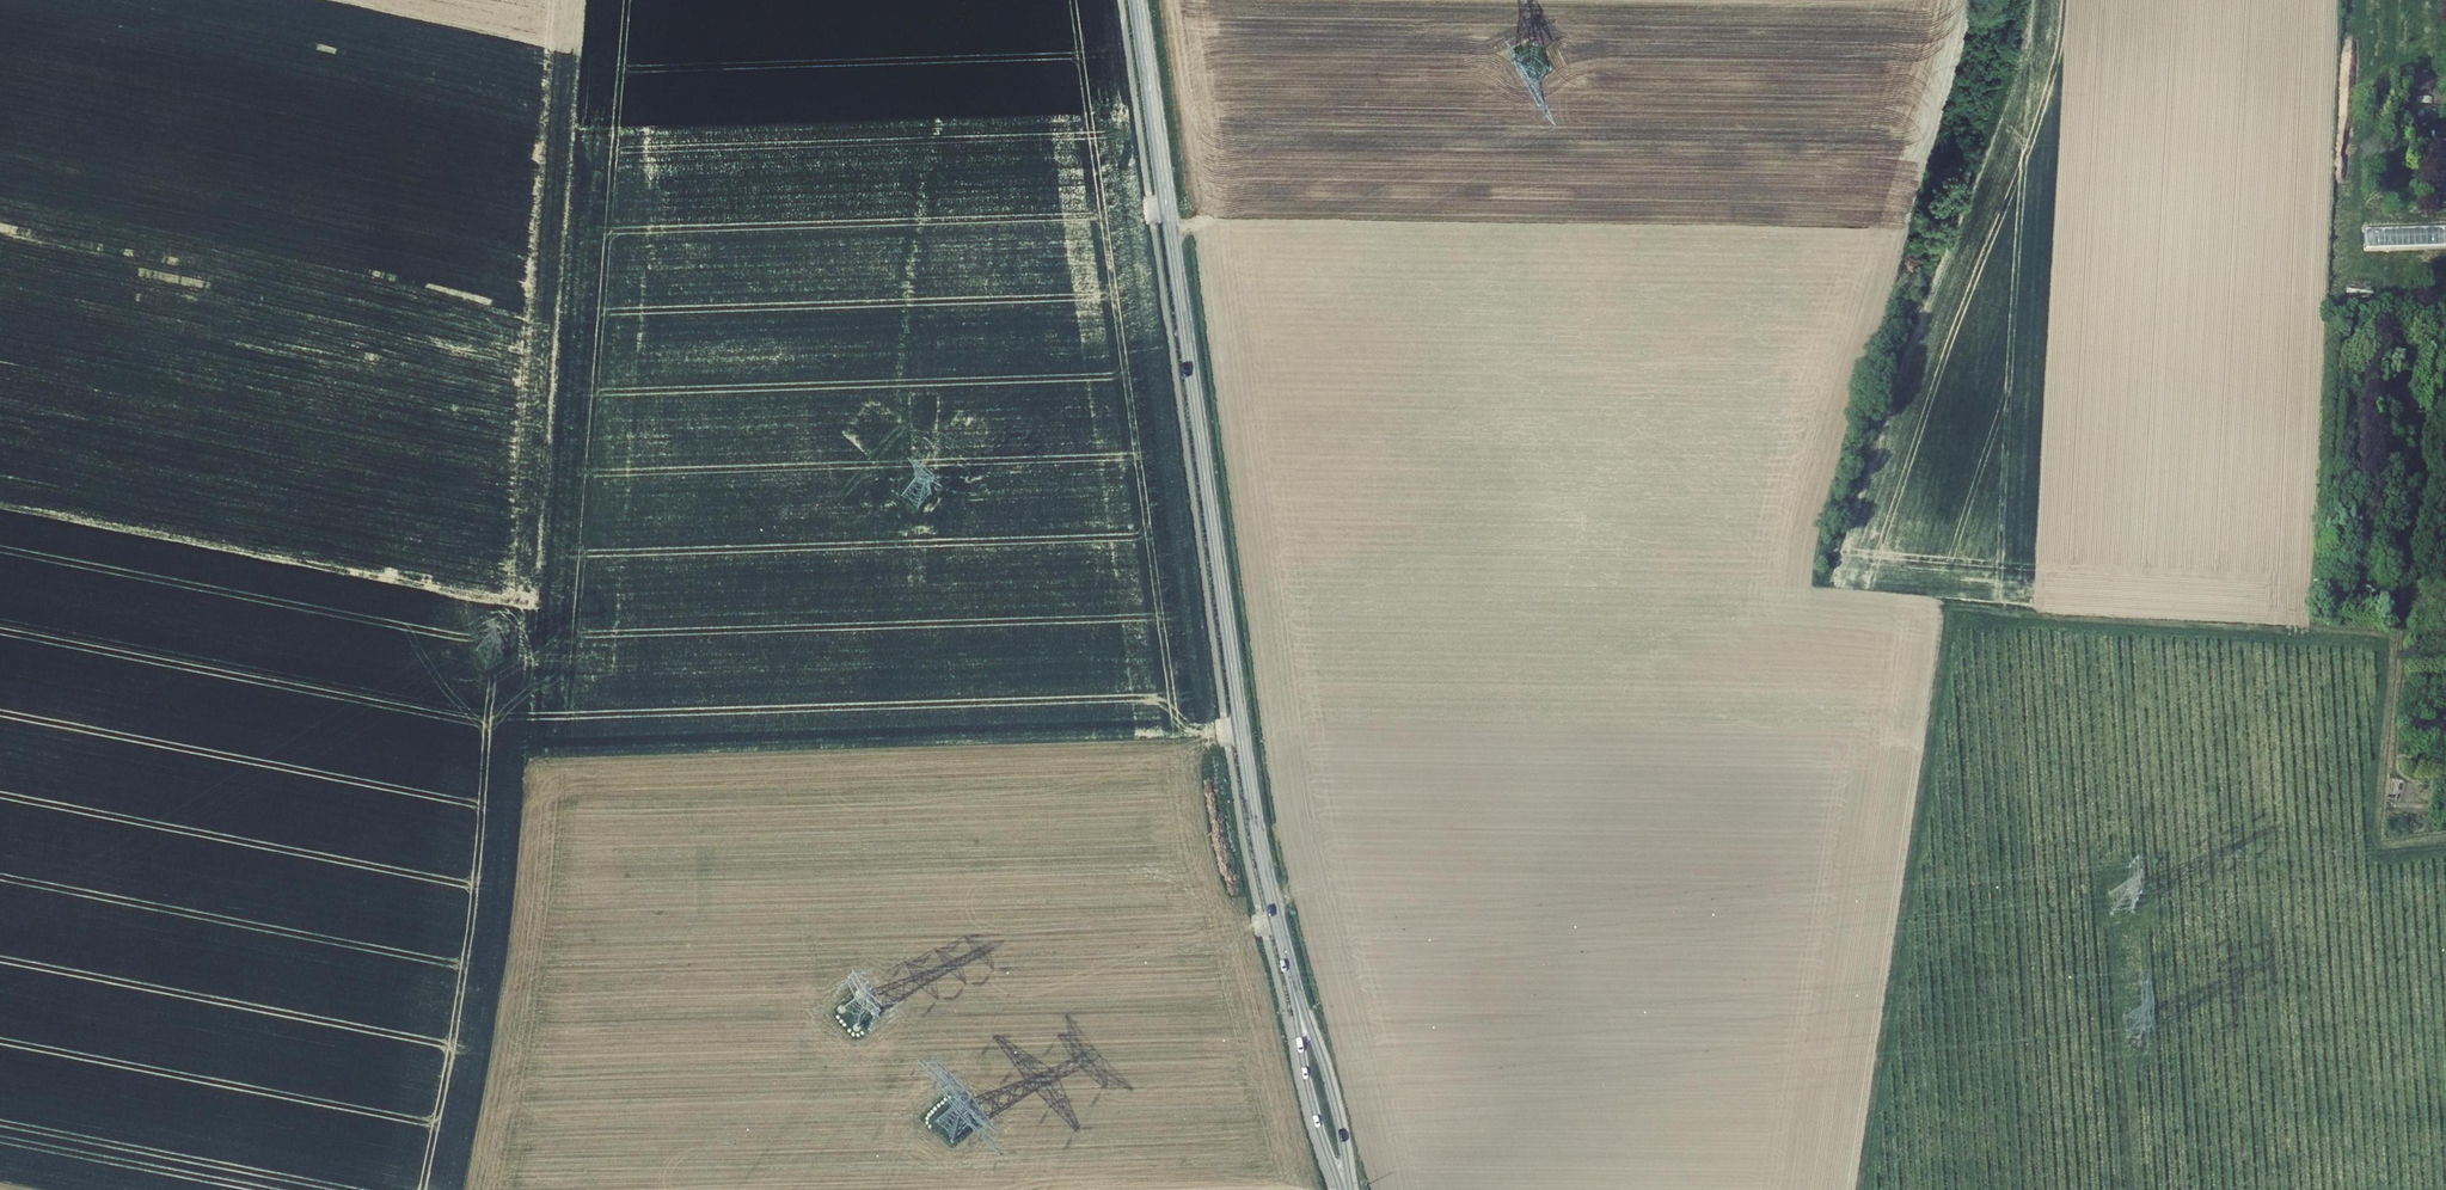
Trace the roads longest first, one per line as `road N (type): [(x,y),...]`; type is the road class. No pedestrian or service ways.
road 1 (tertiary): [(1137,0),(1248,782),(1295,993)]
road 2 (track): [(1993,0),(1816,566)]
road 3 (tertiary): [(1348,1189),(1329,1082),(1295,993)]
road 4 (tertiary): [(1295,993),(1309,1088),(1343,1189)]

